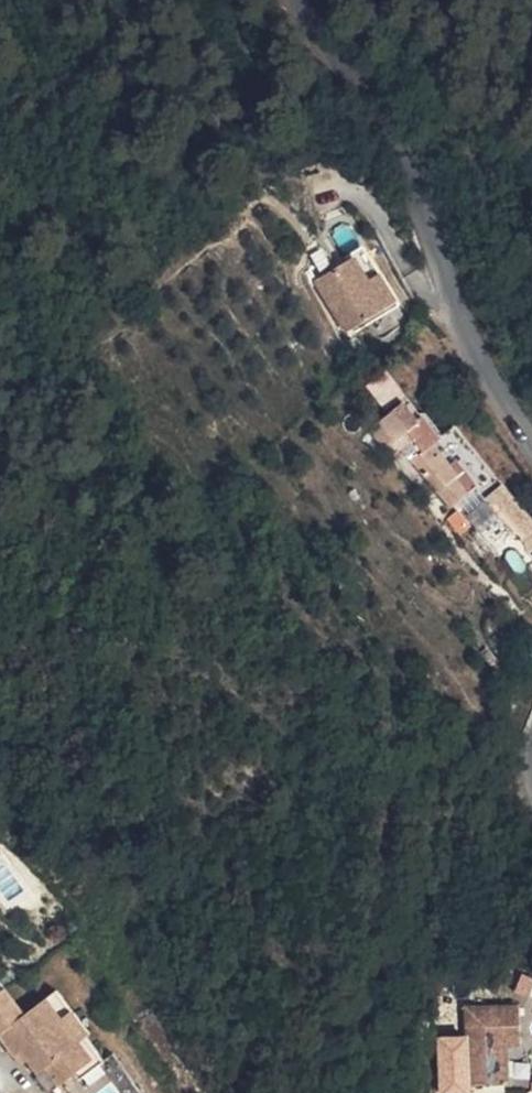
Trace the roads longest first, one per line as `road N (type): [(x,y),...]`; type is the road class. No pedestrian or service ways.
road 1 (unclassified): [(531,443),(360,119),(318,0)]

